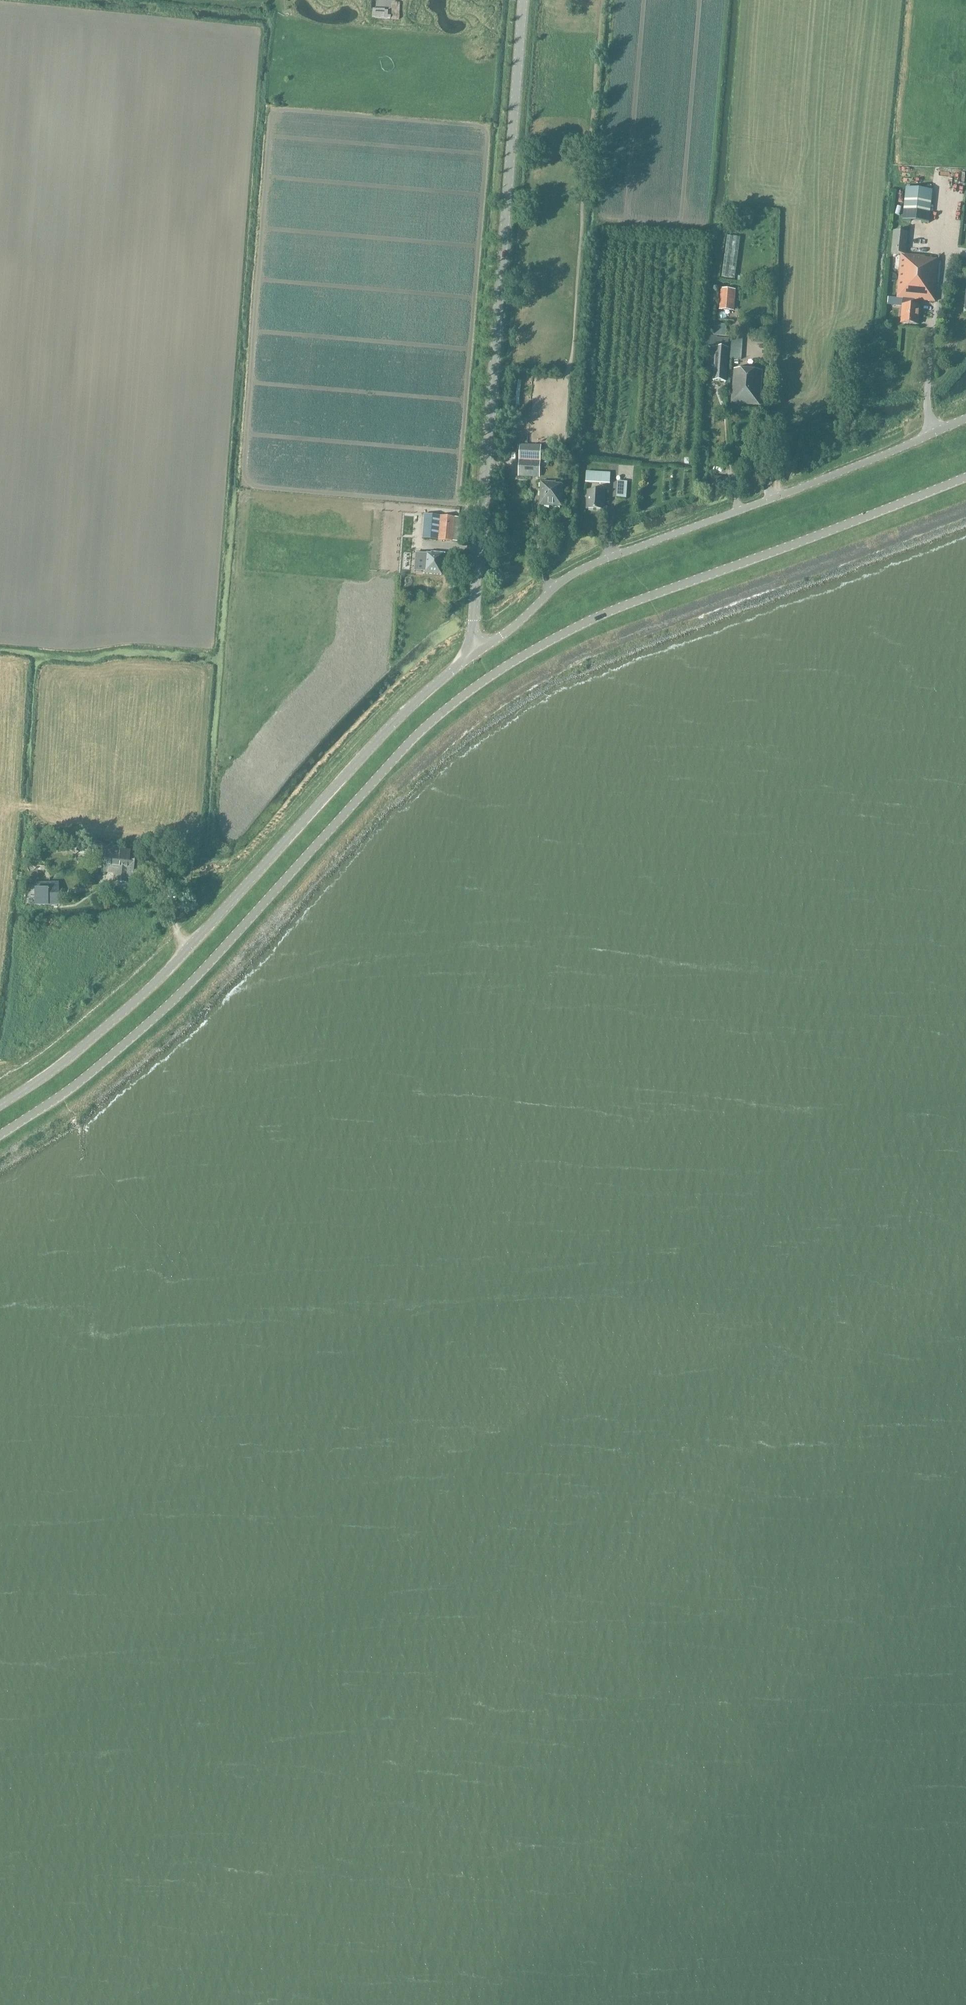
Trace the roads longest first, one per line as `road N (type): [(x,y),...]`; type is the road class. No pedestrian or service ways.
road 1 (tertiary): [(0,1134),(76,1084),(170,1003),(424,728),(483,680),(624,605),(965,476)]
road 2 (tertiary): [(471,654),(523,0)]
road 3 (tertiary): [(471,654),(392,722),(169,970),(56,1069),(0,1105)]
road 4 (tertiary): [(965,419),(589,566),(471,654)]

